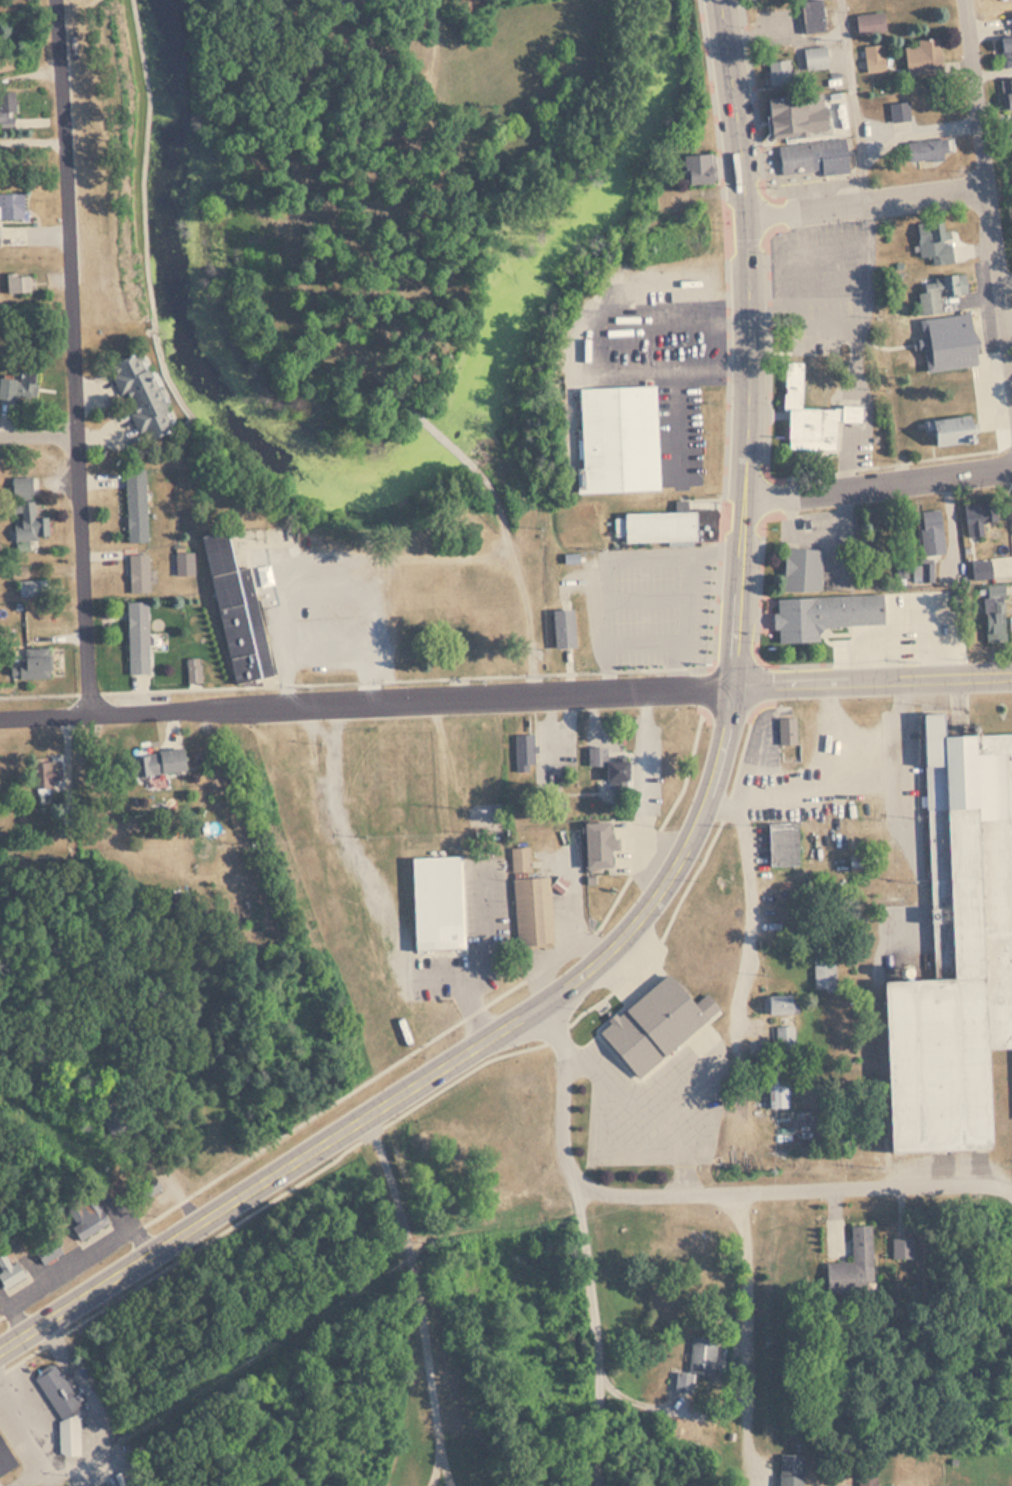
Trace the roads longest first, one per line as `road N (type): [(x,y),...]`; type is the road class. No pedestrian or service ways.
road 1 (primary): [(0,1353),(547,1002),(629,934),(698,833),(730,732),(750,359),(722,0)]
road 2 (residential): [(0,716),(735,686)]
road 3 (residential): [(91,710),(58,0)]
road 4 (residential): [(1011,1186),(602,1187),(575,1172),(569,1159),(564,1050),(547,1002)]
road 5 (residential): [(1011,398),(964,0)]
road 6 (track): [(382,384),(394,219),(436,0)]
road 7 (track): [(361,1121),(384,1158),(415,1253),(440,1456)]
road 8 (track): [(329,702),(330,808),(415,979)]
road 9 (secondary): [(735,686),(1011,672)]
road 10 (residential): [(743,499),(1011,467)]
road 11 (residential): [(745,217),(987,184)]
road 12 (residential): [(713,801),(743,815),(751,849),(751,925),(737,1019)]
road 13 (residential): [(839,0),(863,201)]
road 14 (track): [(599,1371),(620,1395),(698,1420),(722,1415),(750,1387)]

